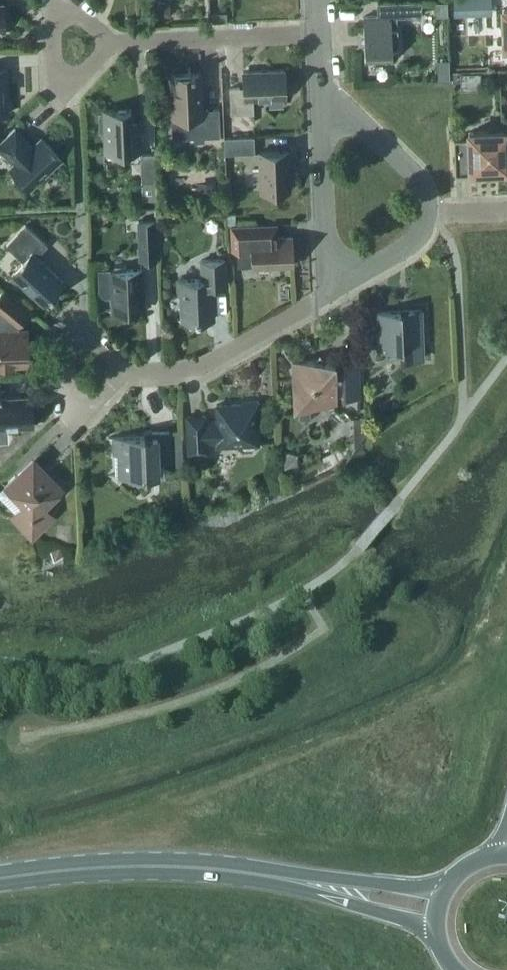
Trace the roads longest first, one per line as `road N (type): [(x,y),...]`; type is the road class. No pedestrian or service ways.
road 1 (primary): [(0,879),(148,865),(261,875)]
road 2 (residential): [(124,372),(201,368),(327,295)]
road 3 (residential): [(114,46),(322,36)]
road 4 (residential): [(114,46),(104,66),(75,85),(54,79),(53,22),(69,5),(104,28)]
road 5 (primary): [(442,888),(261,875)]
road 6 (primary): [(261,875),(433,927)]
road 7 (residential): [(327,295),(325,116)]
road 8 (residential): [(124,372),(80,327),(66,338),(69,410),(79,420)]
road 9 (residential): [(325,116),(360,120),(416,175),(427,214)]
road 10 (residential): [(427,214),(403,249),(327,295)]

